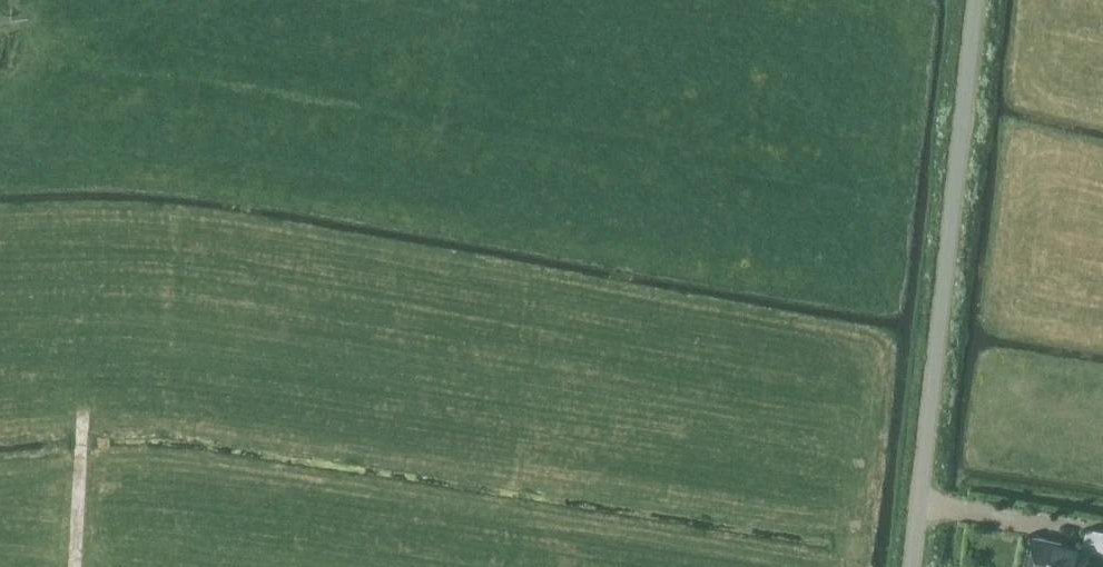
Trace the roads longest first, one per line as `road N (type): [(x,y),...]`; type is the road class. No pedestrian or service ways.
road 1 (unclassified): [(902,566),(971,0)]
road 2 (track): [(85,417),(75,566)]

